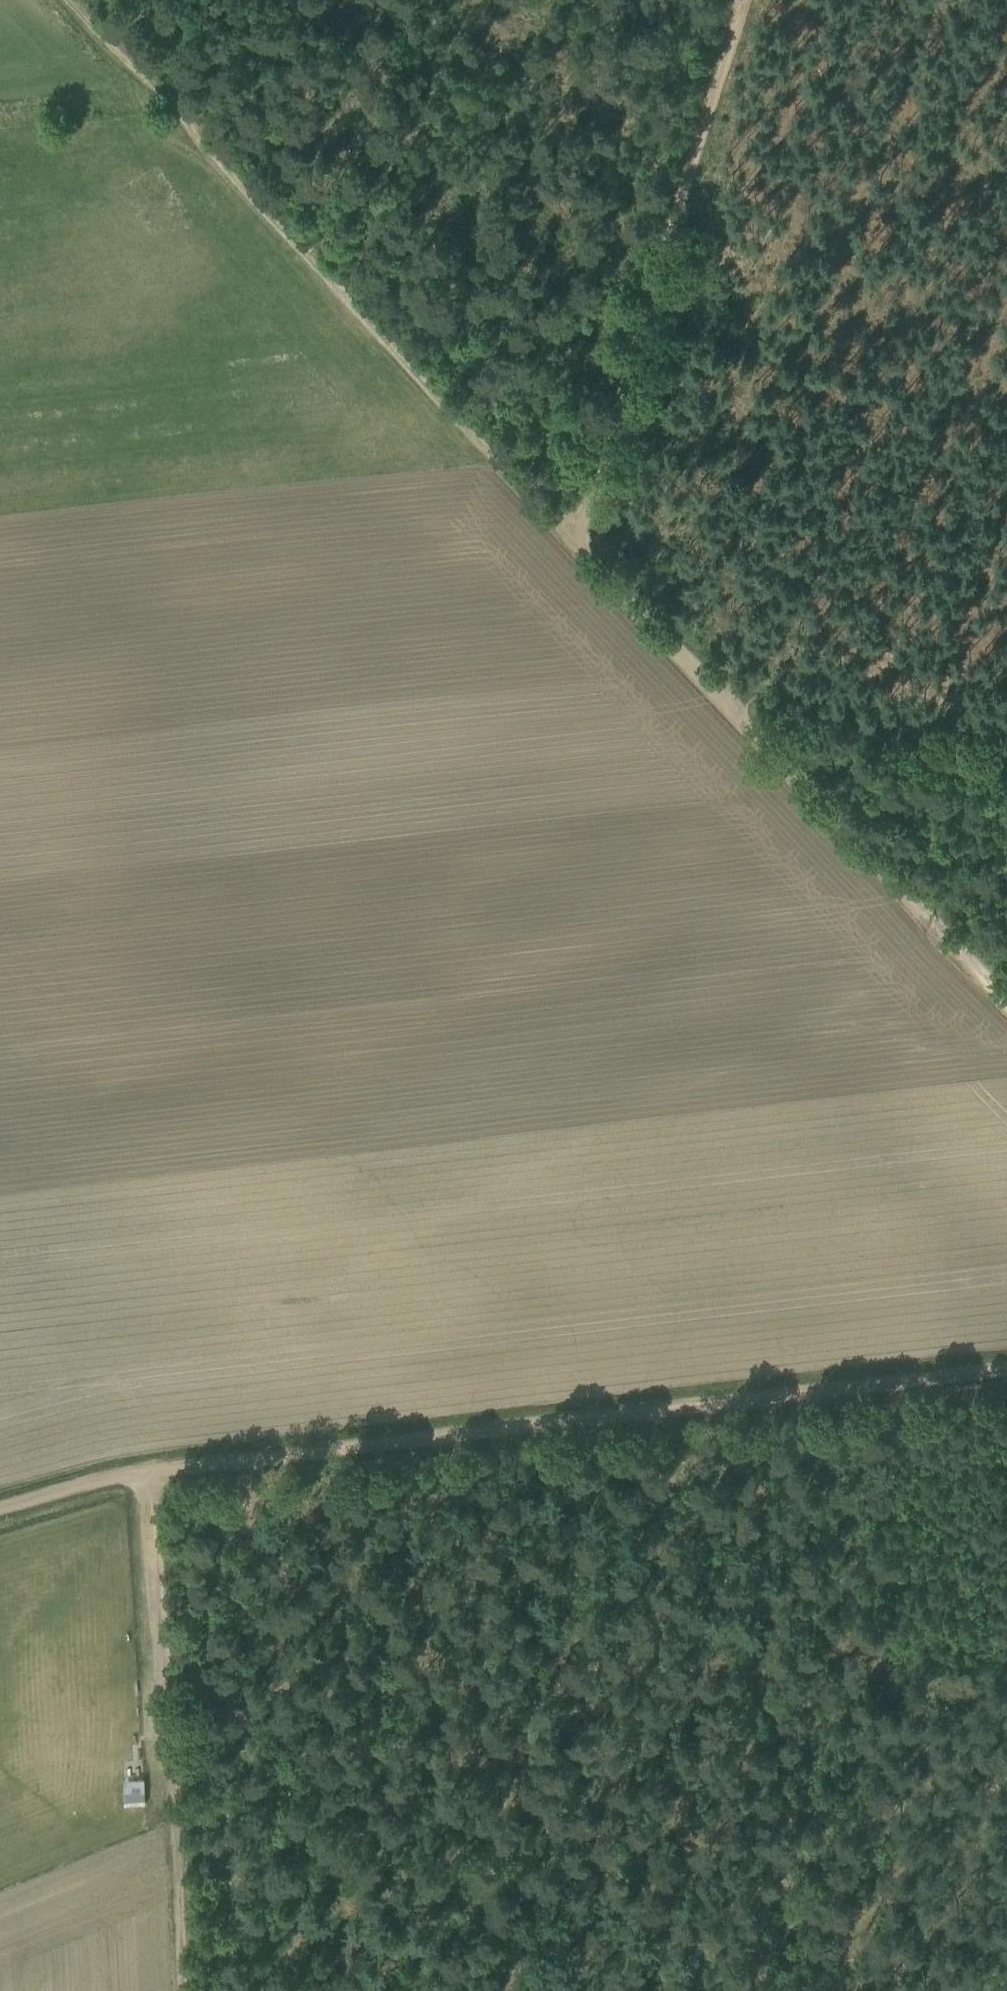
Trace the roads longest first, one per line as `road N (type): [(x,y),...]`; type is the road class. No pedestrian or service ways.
road 1 (track): [(1006,1363),(149,1473)]
road 2 (track): [(74,0),(575,534)]
road 3 (track): [(575,534),(737,0)]
road 4 (track): [(182,1990),(149,1473)]
road 5 (track): [(722,699),(1006,1004)]
road 6 (track): [(1006,761),(778,697),(722,699)]
road 7 (track): [(575,534),(722,699)]
road 8 (track): [(149,1473),(107,1477),(0,1510)]

